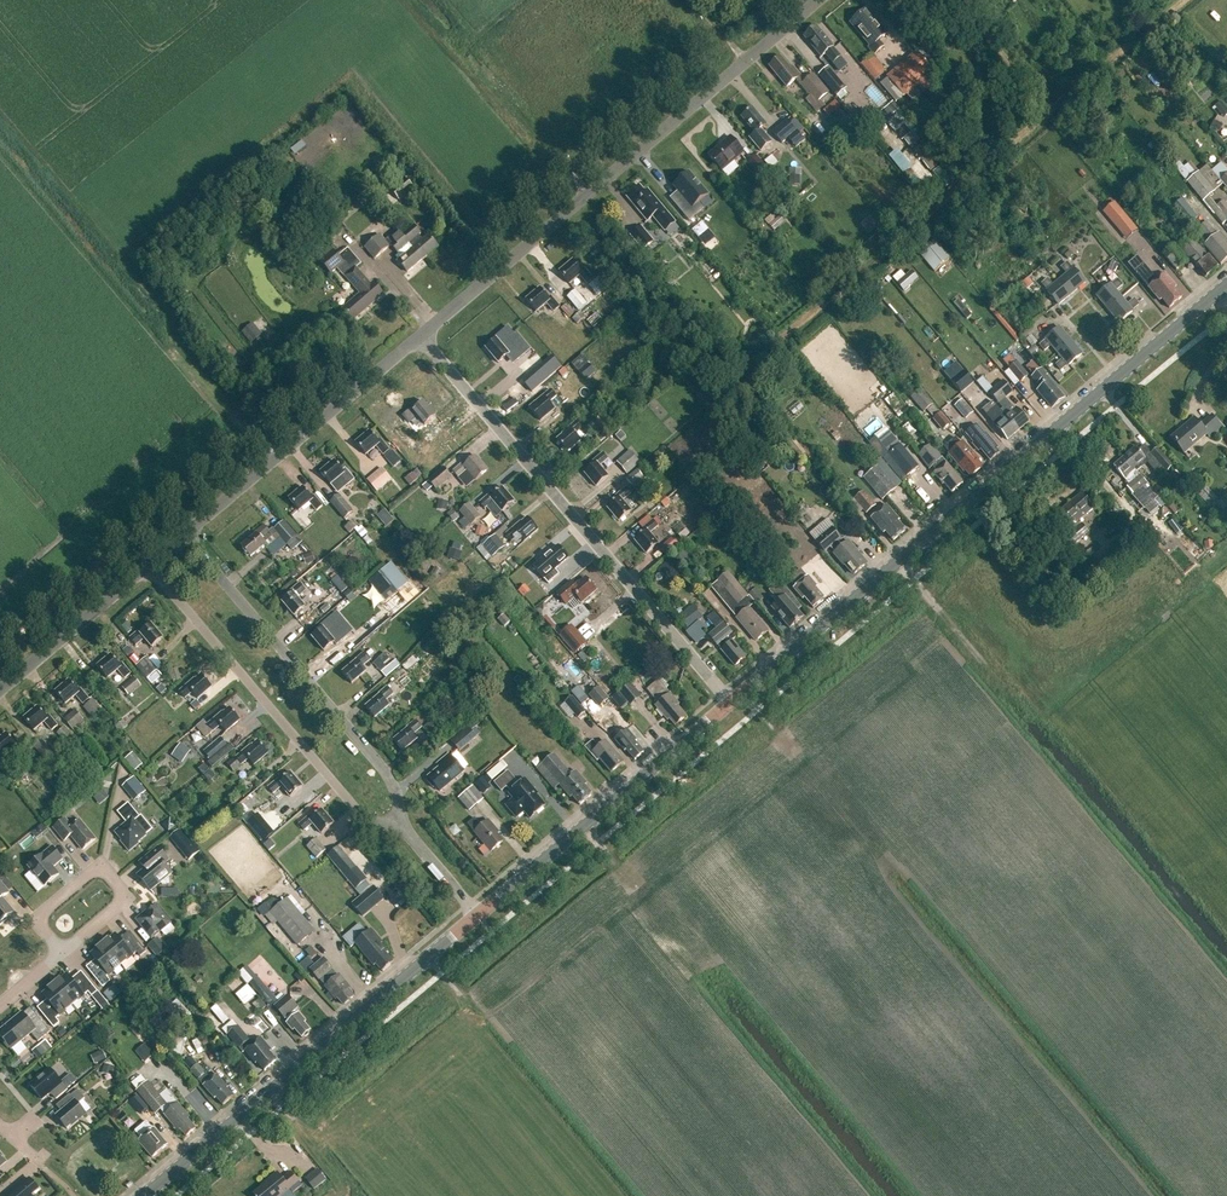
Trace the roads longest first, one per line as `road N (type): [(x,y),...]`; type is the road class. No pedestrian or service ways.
road 1 (tertiary): [(738,698),(1226,283)]
road 2 (unclassified): [(421,336),(820,0)]
road 3 (residential): [(738,698),(721,693),(421,336)]
road 4 (tertiary): [(143,1195),(475,917)]
road 5 (residential): [(404,830),(360,815),(149,564)]
road 6 (residential): [(404,830),(389,778),(184,536)]
road 7 (tertiary): [(475,917),(738,698)]
road 8 (unclassified): [(184,536),(421,336)]
road 9 (residential): [(60,953),(122,903),(115,885),(97,869),(89,872),(46,910),(43,932)]
road 10 (unclassified): [(0,690),(149,564)]

